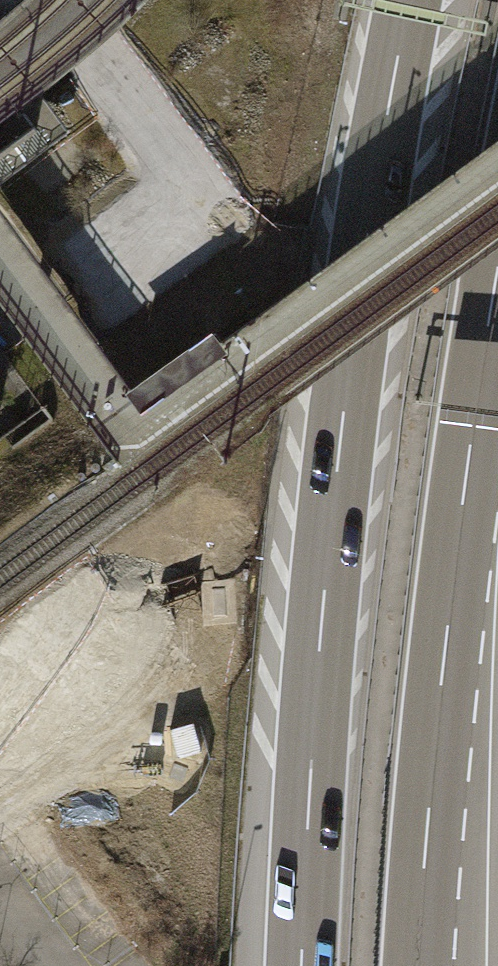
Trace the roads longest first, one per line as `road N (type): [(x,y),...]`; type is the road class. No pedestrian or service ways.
road 1 (motorway): [(407,0),(322,586),(299,965)]
road 2 (motorway): [(420,965),(459,548),(497,287)]

